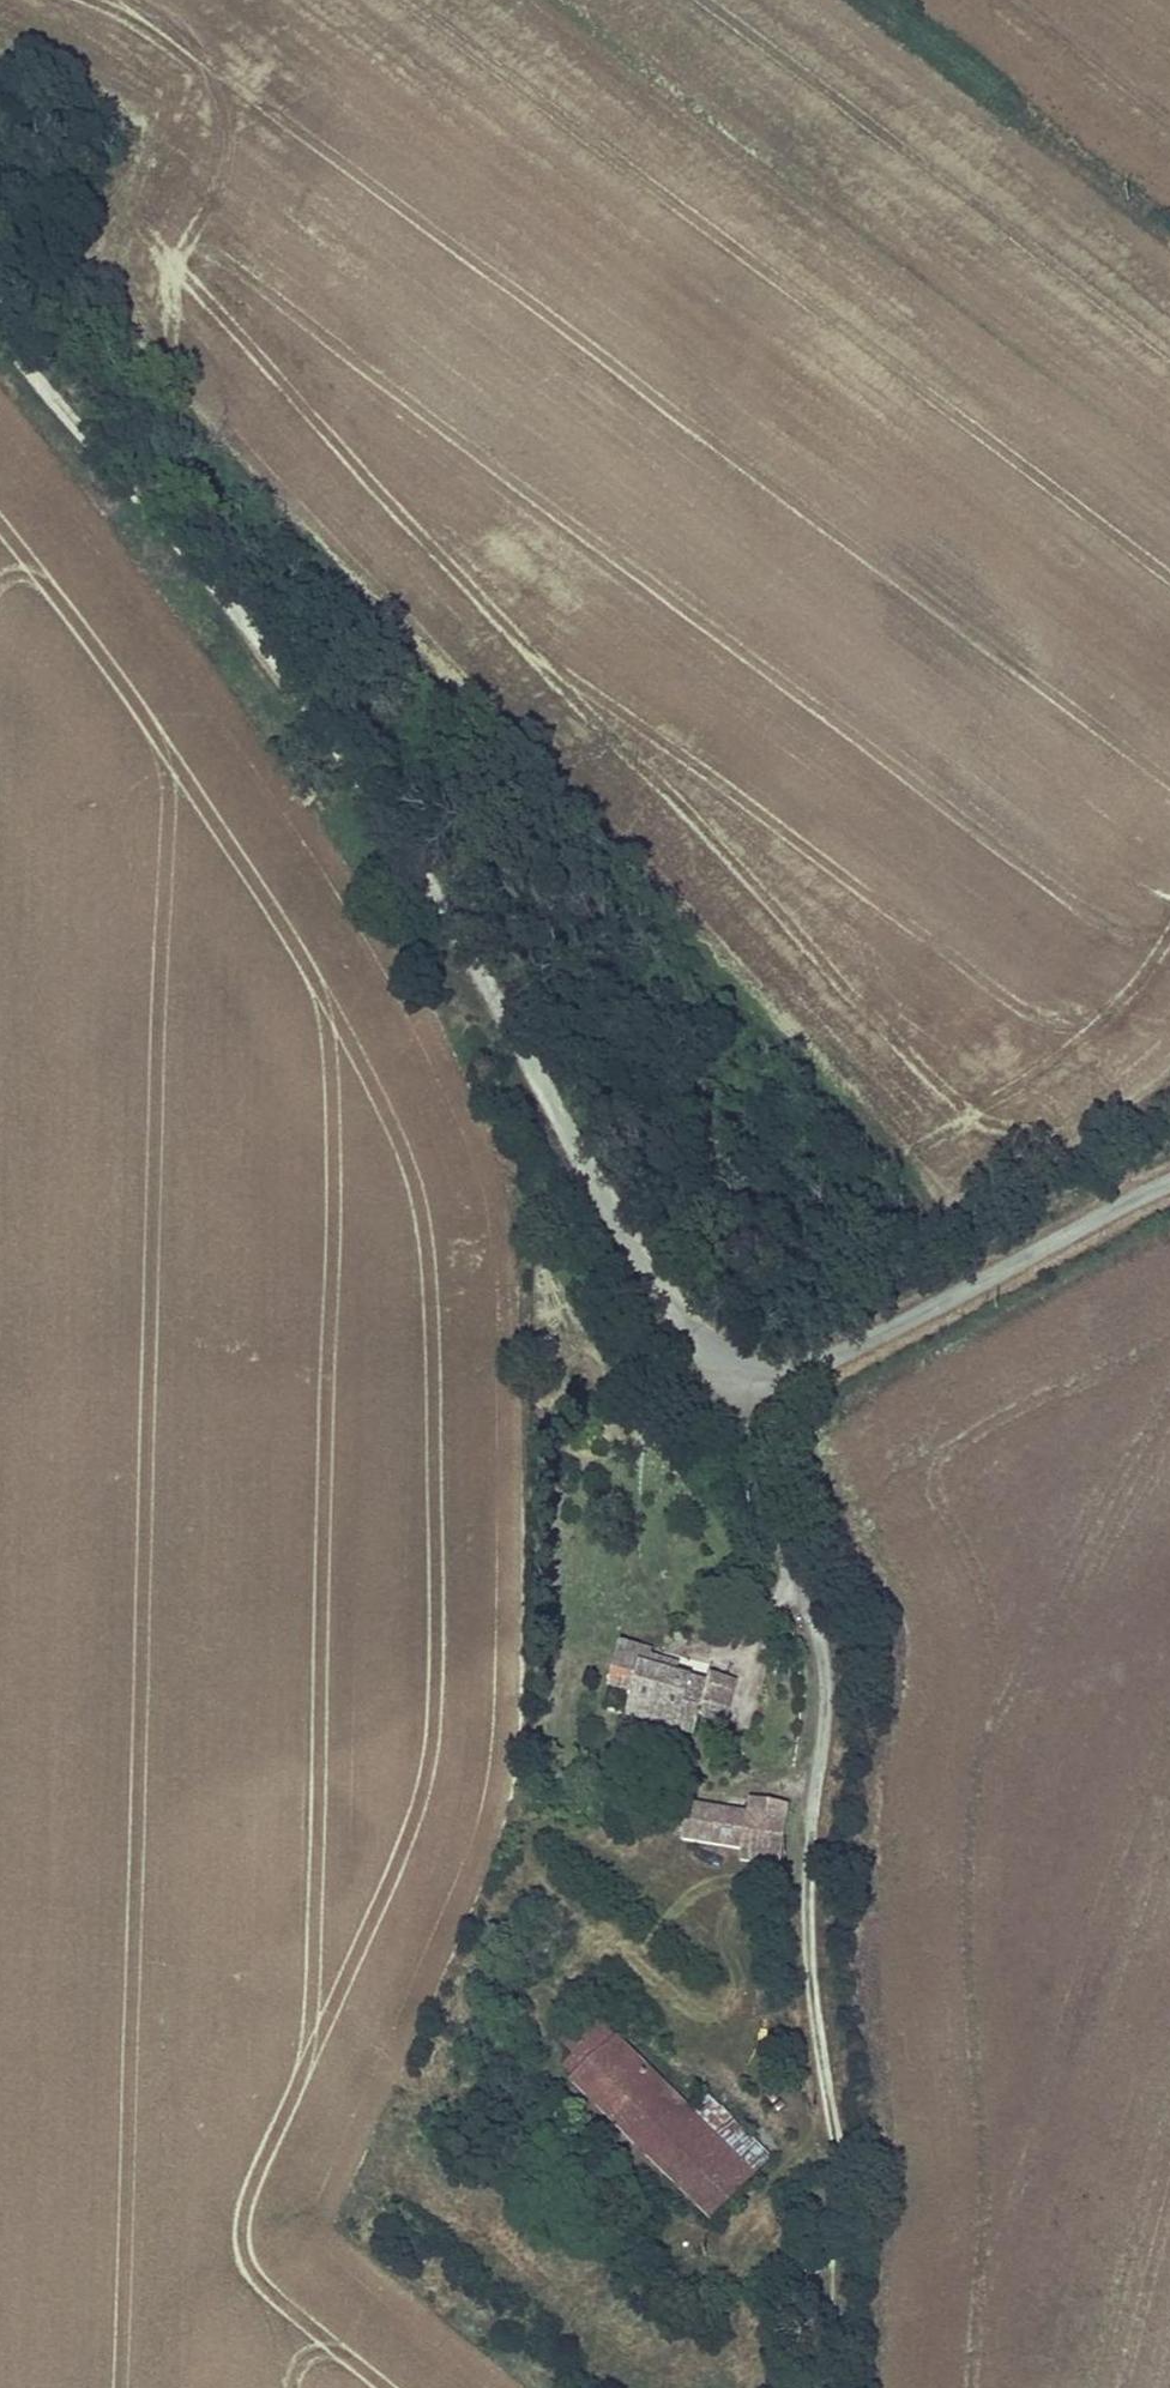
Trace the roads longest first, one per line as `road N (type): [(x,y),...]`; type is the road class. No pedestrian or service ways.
road 1 (track): [(689,1338),(541,1099),(402,842),(272,649),(0,342)]
road 2 (track): [(757,1368),(760,1452),(827,1663),(807,1923),(812,2013),(839,2174),(824,2254),(799,2263),(765,2254)]
road 3 (unclassified): [(1169,1183),(831,1359),(757,1368),(689,1338)]

